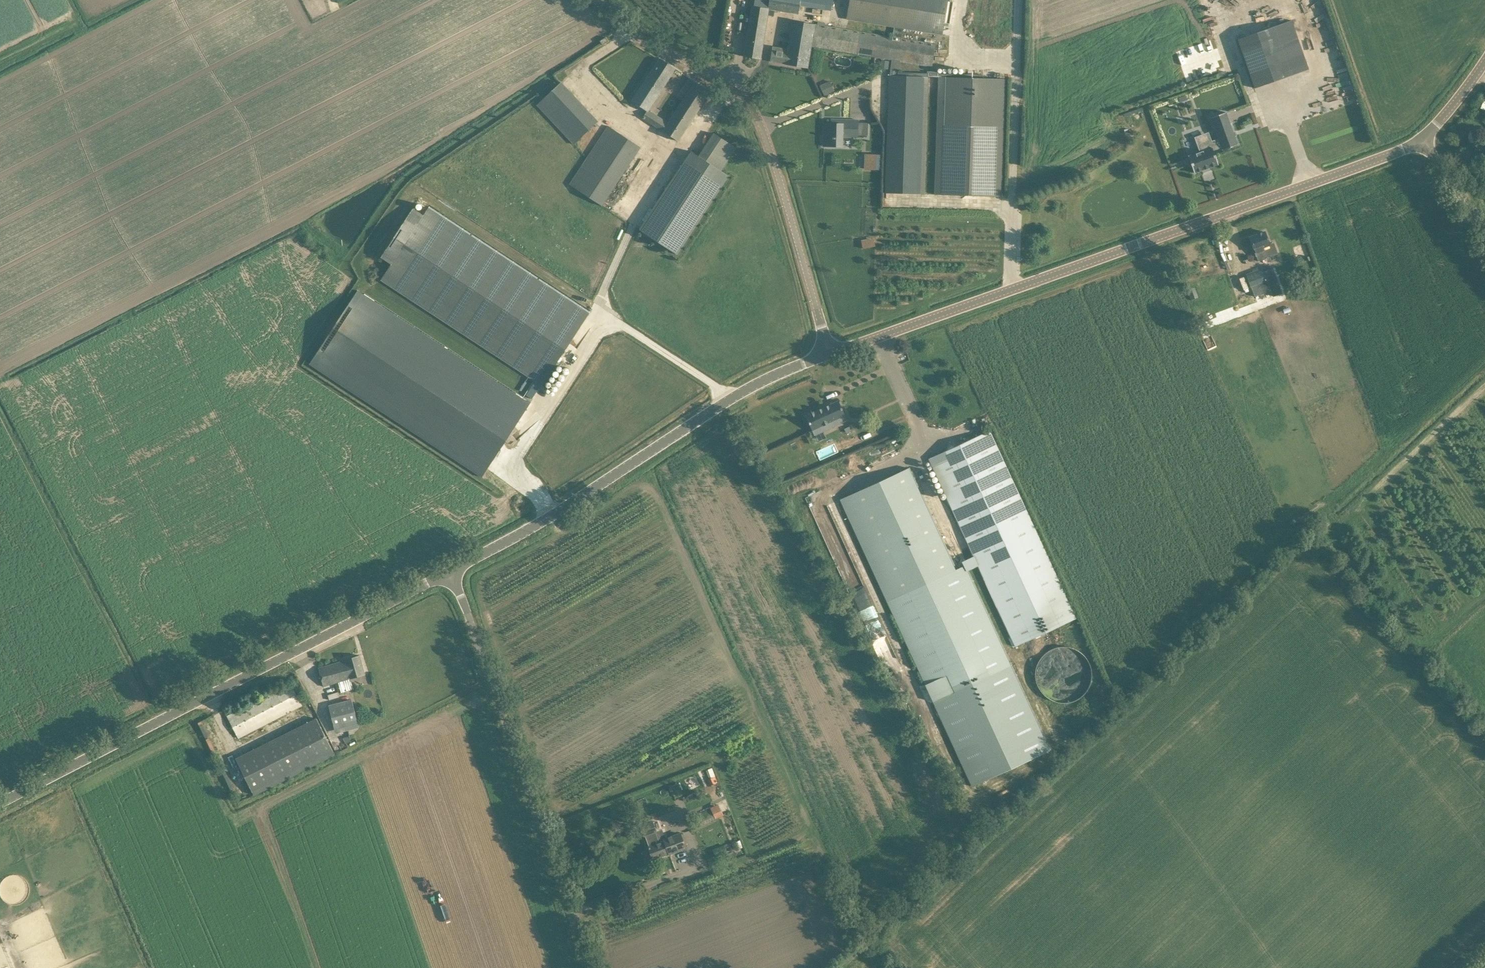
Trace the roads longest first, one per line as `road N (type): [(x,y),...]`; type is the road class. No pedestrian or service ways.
road 1 (unclassified): [(829,353),(1423,143)]
road 2 (unclassified): [(0,801),(453,570)]
road 3 (unclassified): [(829,353),(754,111),(718,79),(628,28),(599,0)]
road 4 (unclassified): [(453,570),(748,387),(829,353)]
road 5 (tertiary): [(590,967),(453,570)]

